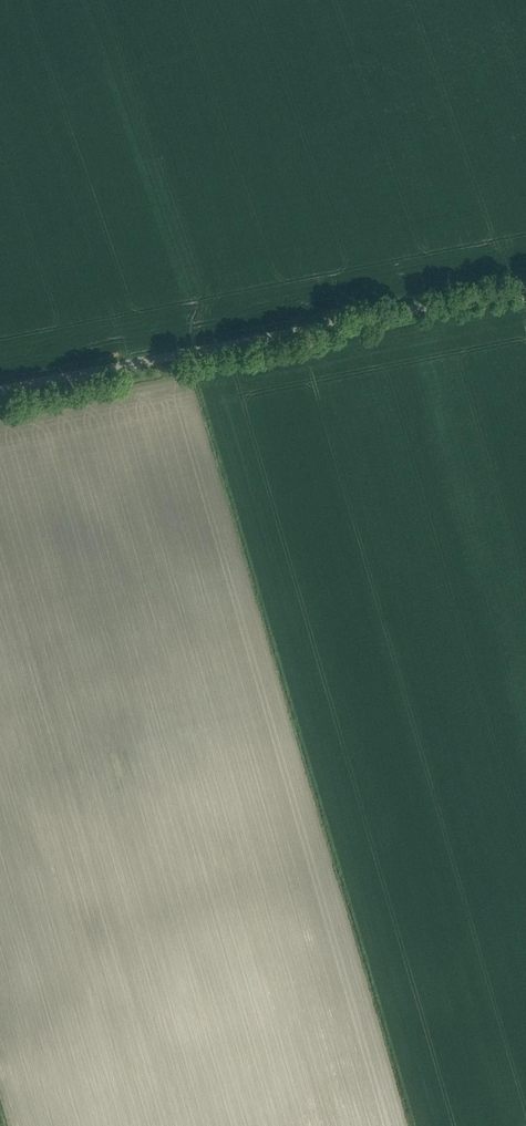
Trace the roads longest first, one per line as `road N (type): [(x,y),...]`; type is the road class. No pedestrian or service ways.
road 1 (unclassified): [(0,392),(525,285)]

